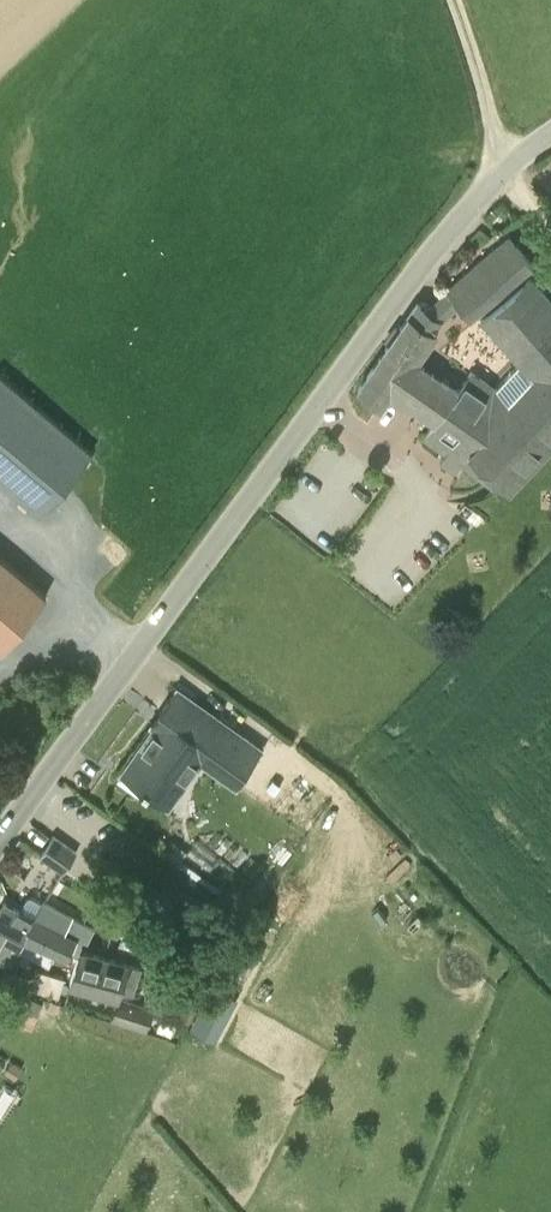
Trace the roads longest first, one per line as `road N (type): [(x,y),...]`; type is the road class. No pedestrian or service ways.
road 1 (unclassified): [(0,840),(430,254),(507,168),(550,133)]
road 2 (track): [(452,0),(507,168)]

